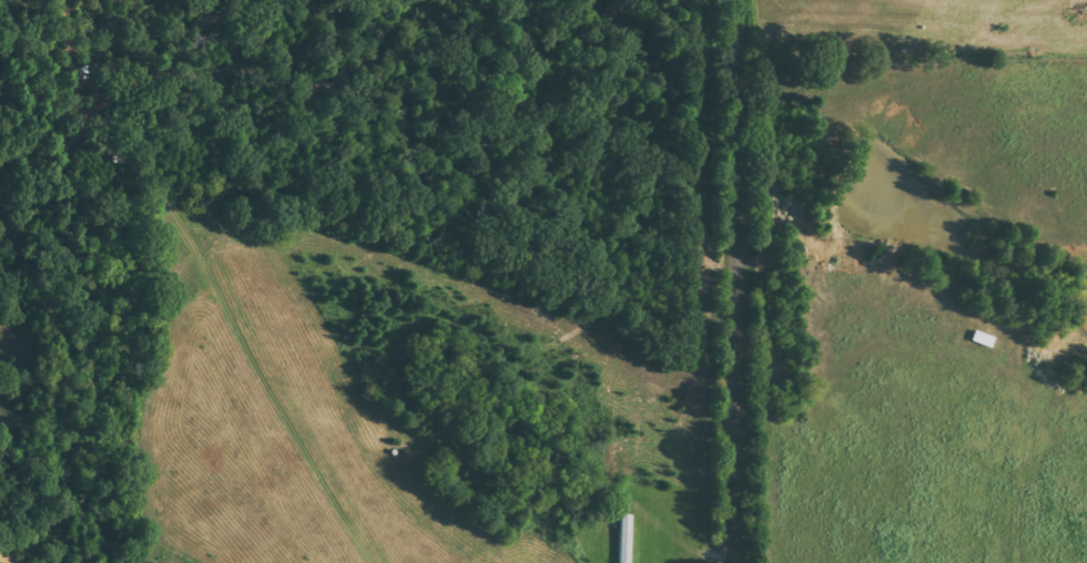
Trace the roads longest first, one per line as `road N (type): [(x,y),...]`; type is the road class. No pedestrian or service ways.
road 1 (residential): [(746,562),(731,0)]

